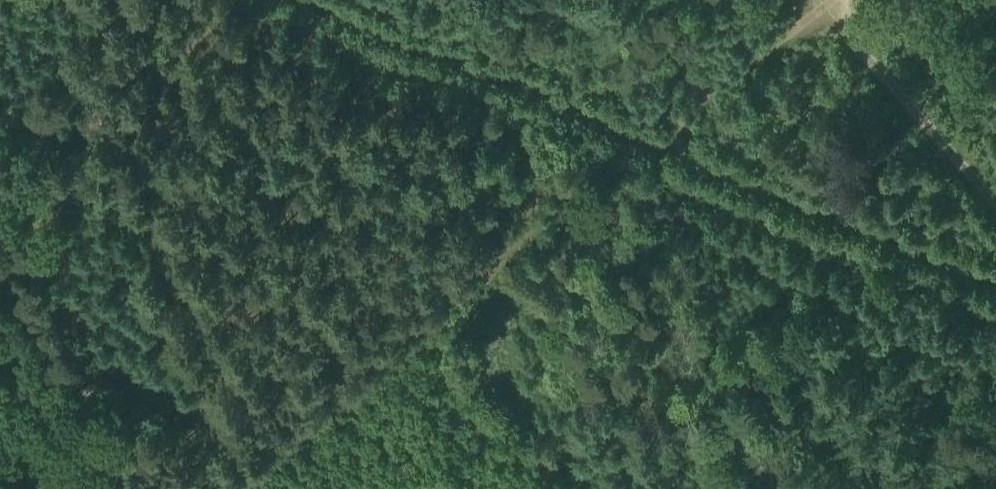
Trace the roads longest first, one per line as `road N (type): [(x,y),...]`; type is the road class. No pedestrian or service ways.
road 1 (track): [(215,488),(830,0)]
road 2 (track): [(320,0),(995,276)]

